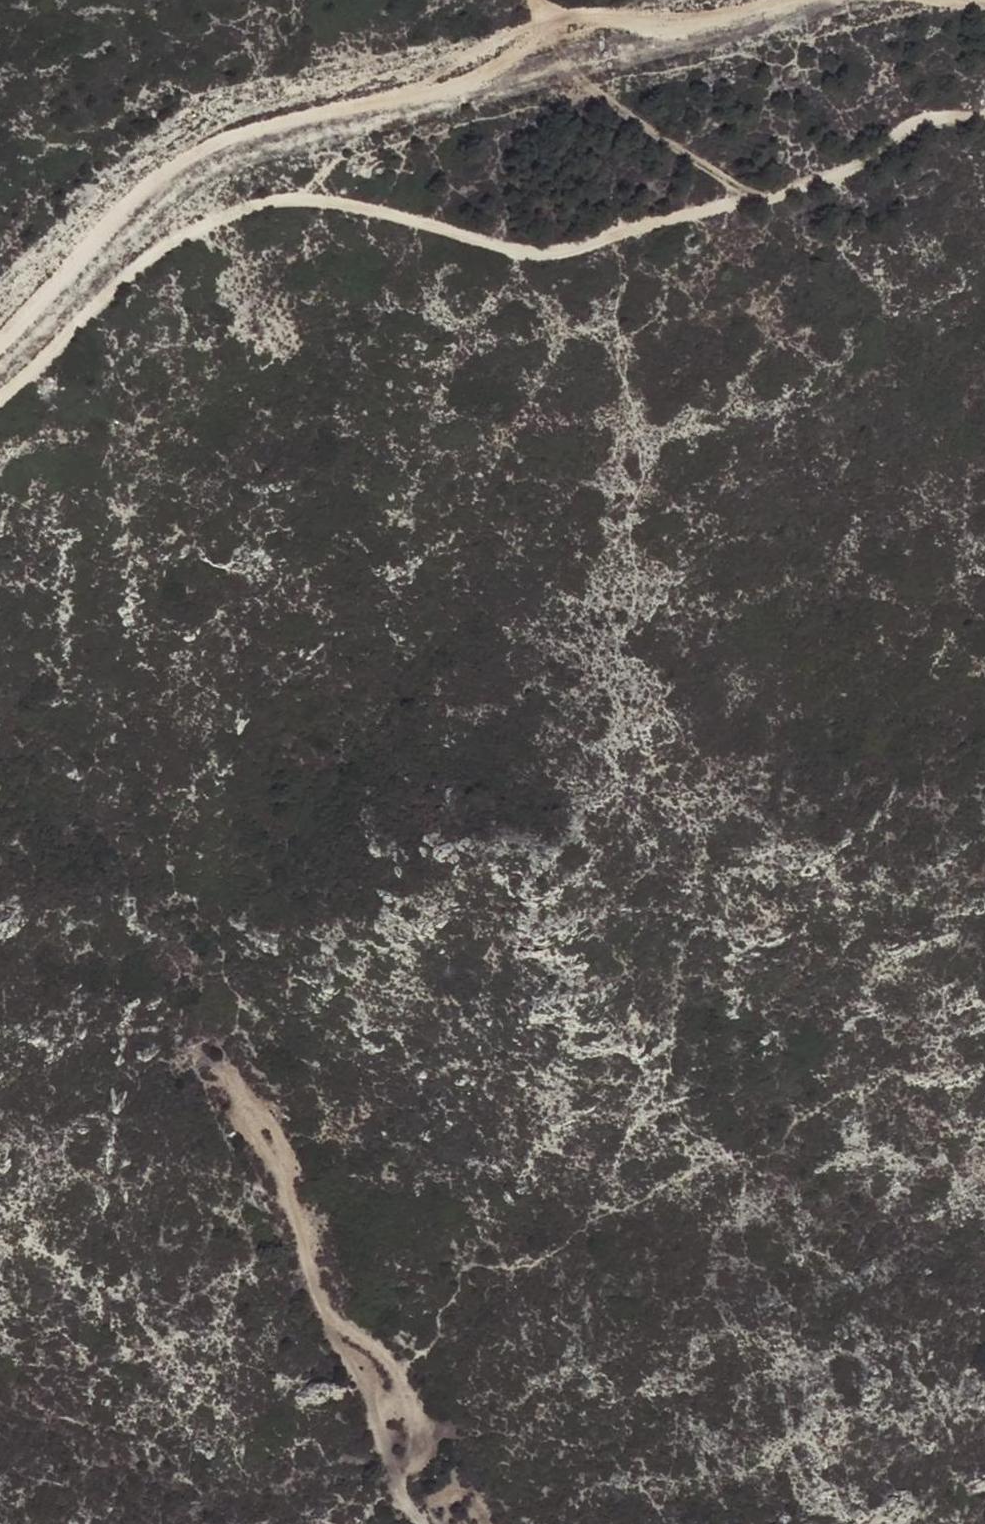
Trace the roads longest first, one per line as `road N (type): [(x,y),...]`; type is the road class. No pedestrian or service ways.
road 1 (track): [(0,357),(164,166),(460,80),(547,23),(670,0)]

